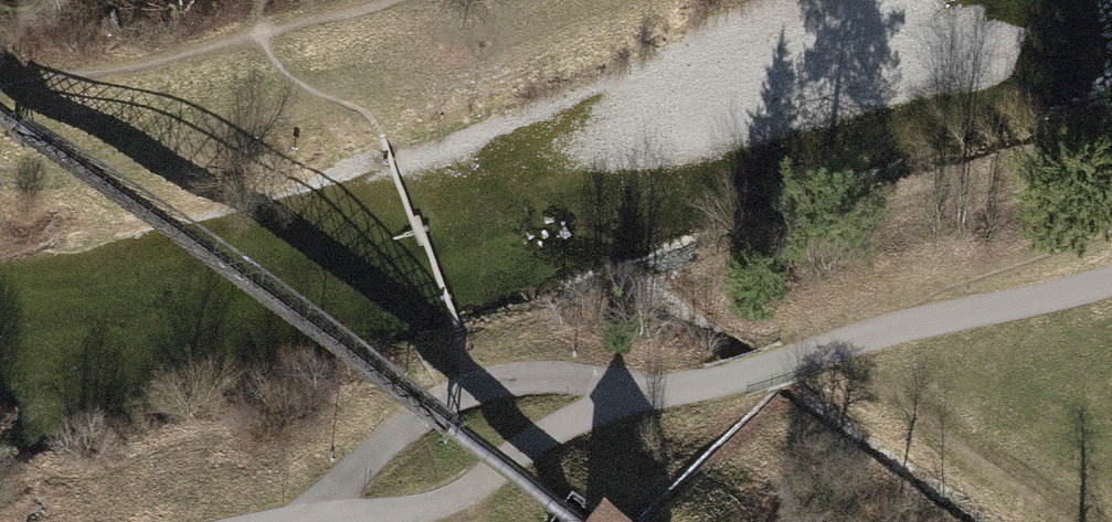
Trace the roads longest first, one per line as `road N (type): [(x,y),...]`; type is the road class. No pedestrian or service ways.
road 1 (track): [(292,521),(428,507),(571,418),(1111,279)]
road 2 (track): [(299,520),(440,399),(476,385),(531,375),(661,391)]
road 3 (track): [(0,98),(384,0)]
road 4 (track): [(1064,521),(924,421),(913,326)]

